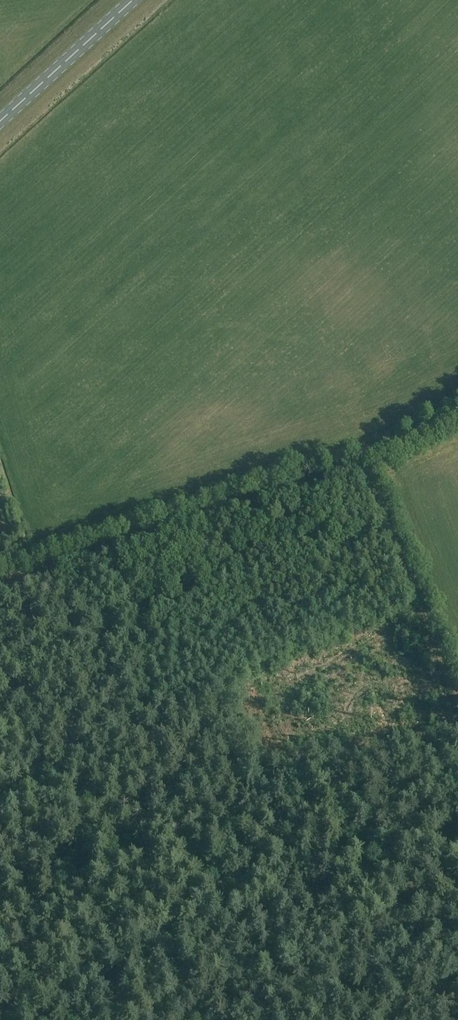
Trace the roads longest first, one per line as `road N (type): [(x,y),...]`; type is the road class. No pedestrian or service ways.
road 1 (track): [(366,462),(0,584)]
road 2 (track): [(457,697),(366,462)]
road 3 (primary): [(0,120),(132,0)]

